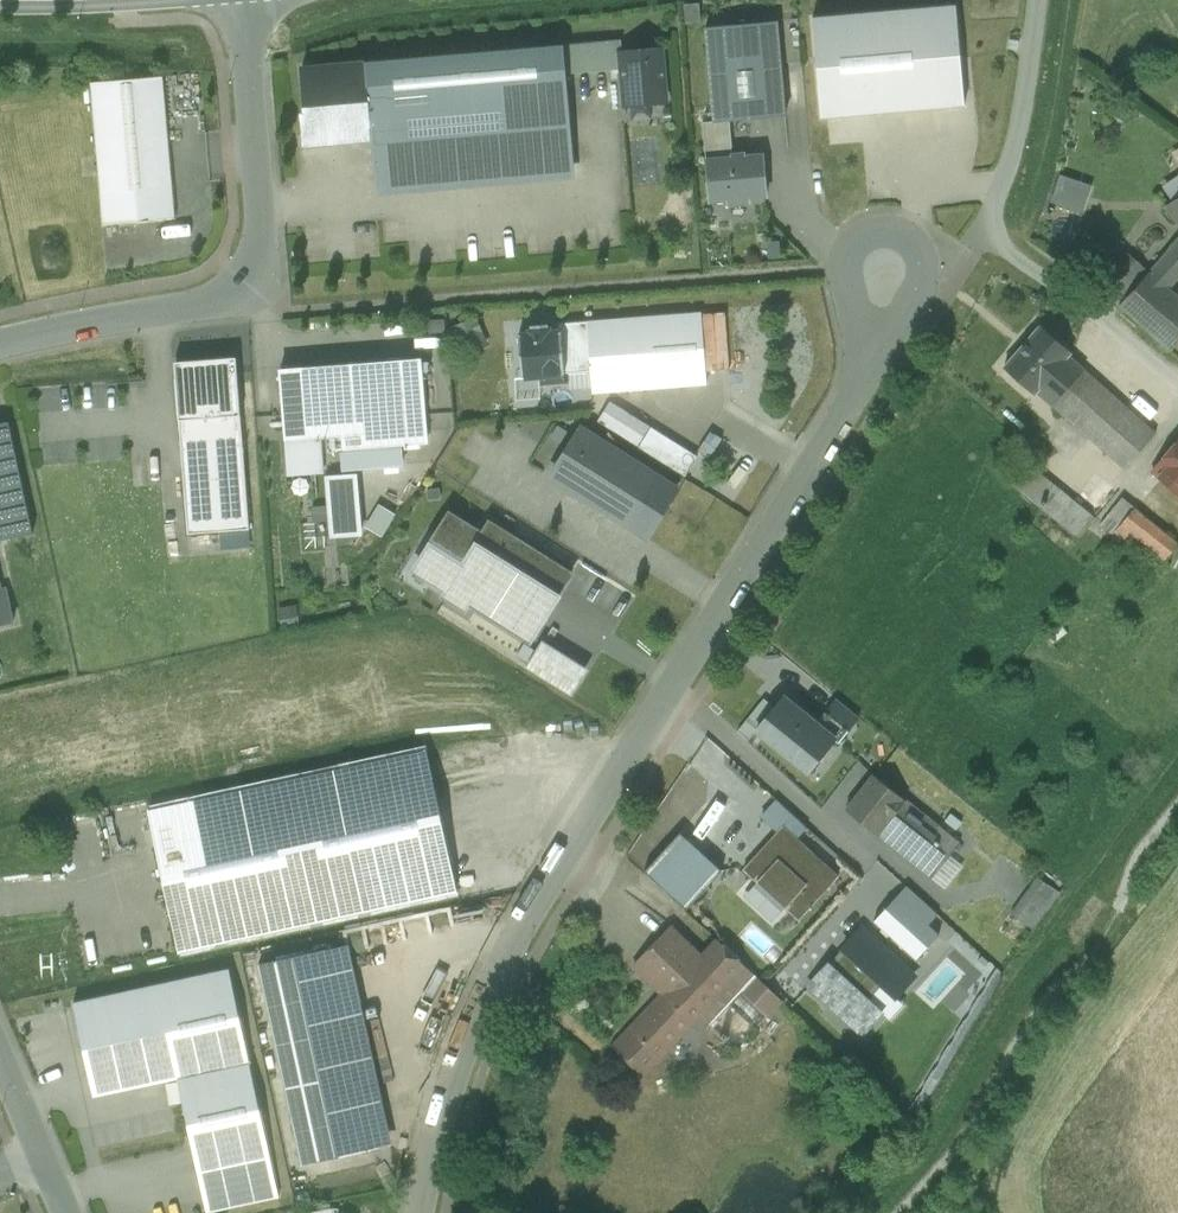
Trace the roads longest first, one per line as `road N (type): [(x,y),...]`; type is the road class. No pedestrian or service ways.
road 1 (residential): [(419,1212),(464,1047),(525,921),(931,268)]
road 2 (unclassified): [(243,0),(261,244),(248,284),(226,301),(0,344)]
road 3 (track): [(982,230),(1177,386)]
road 4 (track): [(1041,0),(1028,95),(982,230)]
road 5 (unclassified): [(0,1058),(65,1212)]
road 6 (residential): [(816,270),(886,231),(931,268)]

